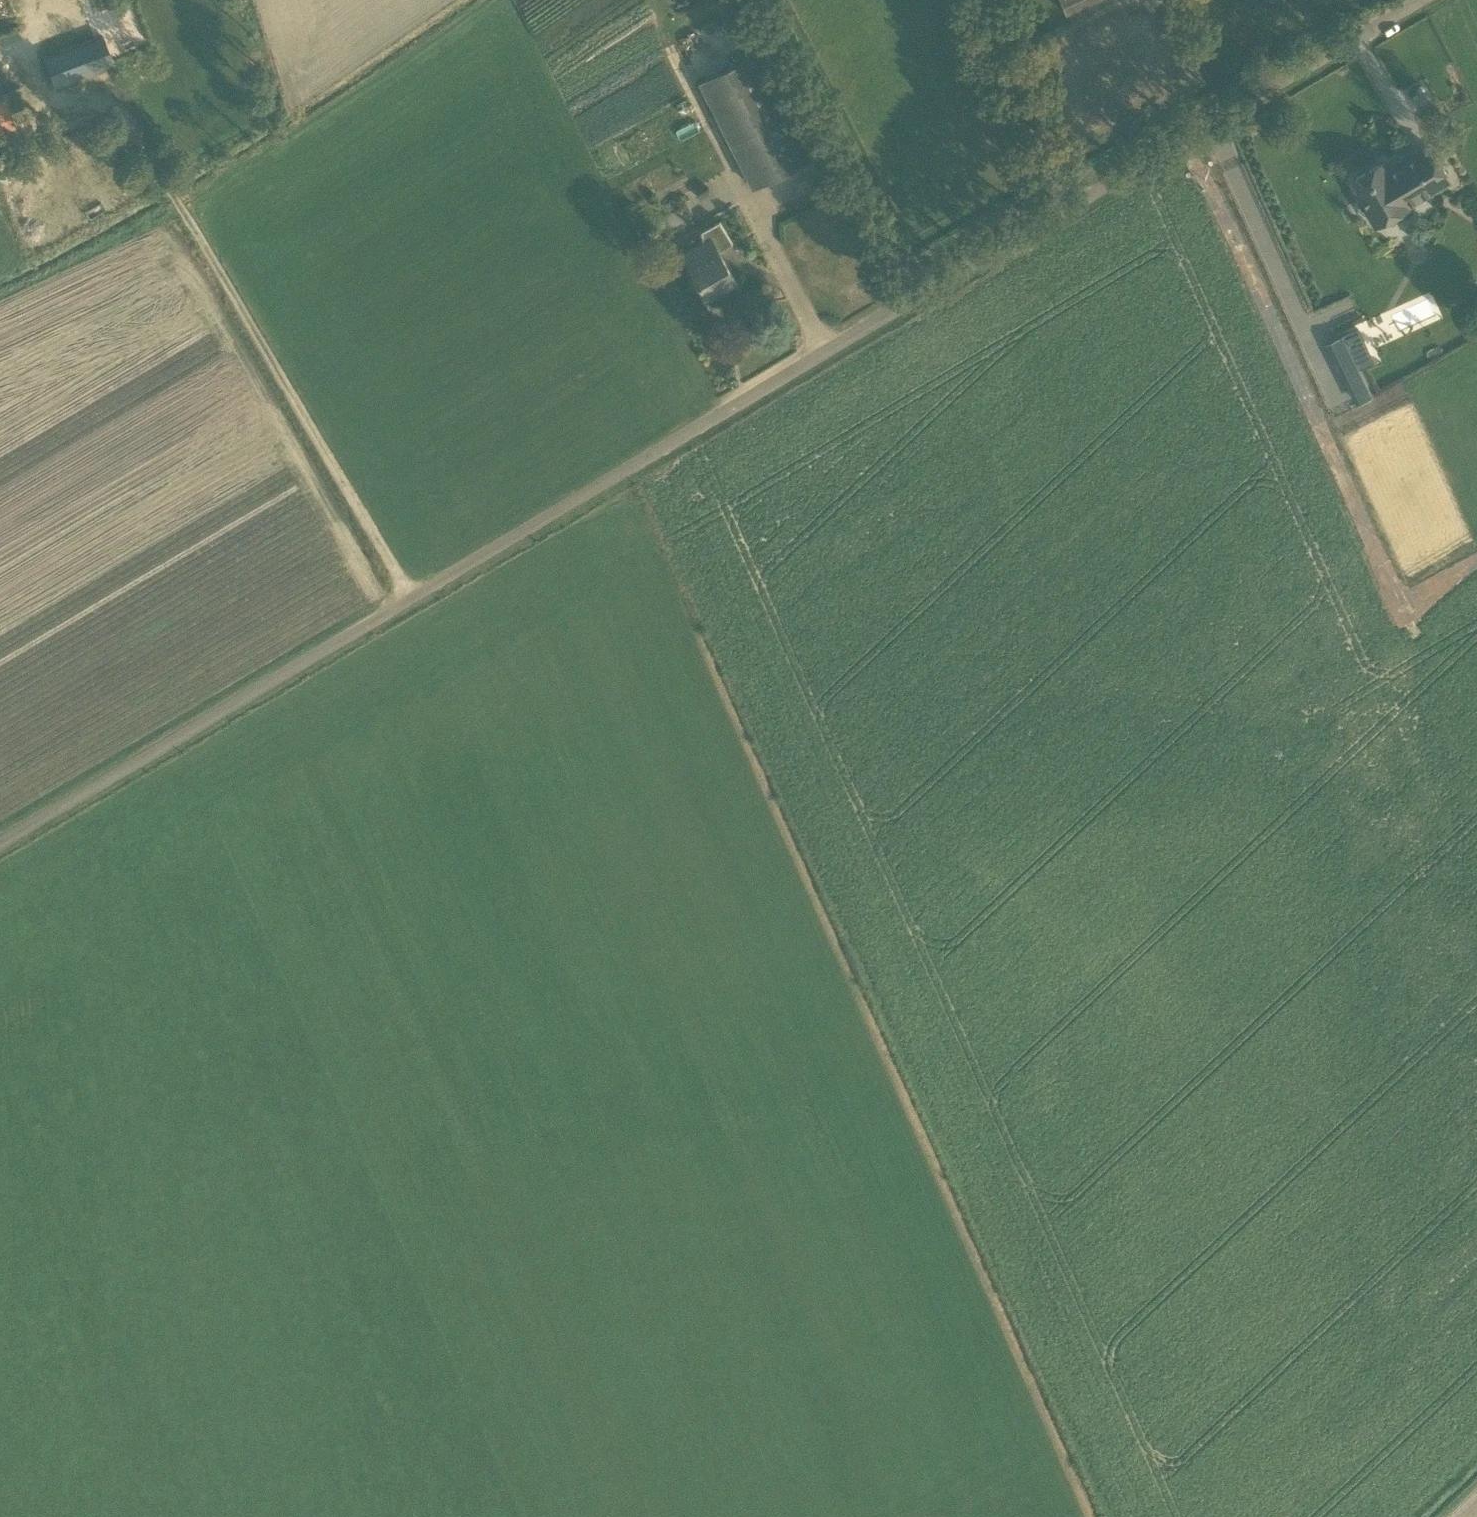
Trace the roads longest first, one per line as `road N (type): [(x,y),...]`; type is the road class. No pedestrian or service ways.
road 1 (unclassified): [(0,832),(1414,0)]

